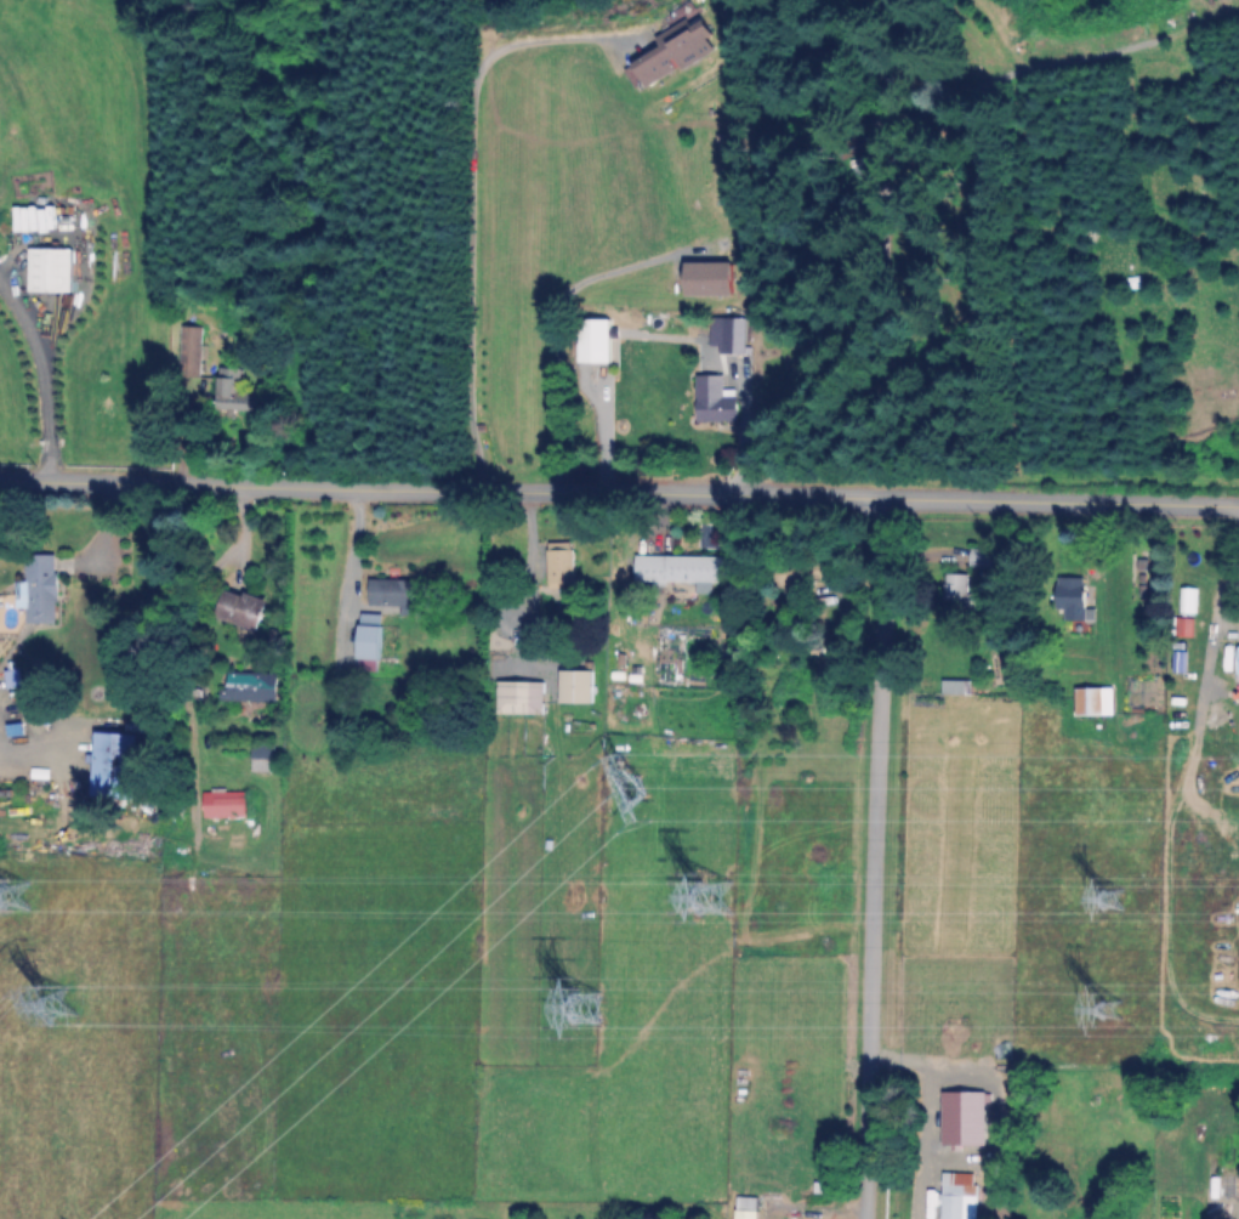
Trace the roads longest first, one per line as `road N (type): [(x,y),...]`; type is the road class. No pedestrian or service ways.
road 1 (tertiary): [(1238,506),(0,485)]
road 2 (residential): [(883,497),(863,1218)]

